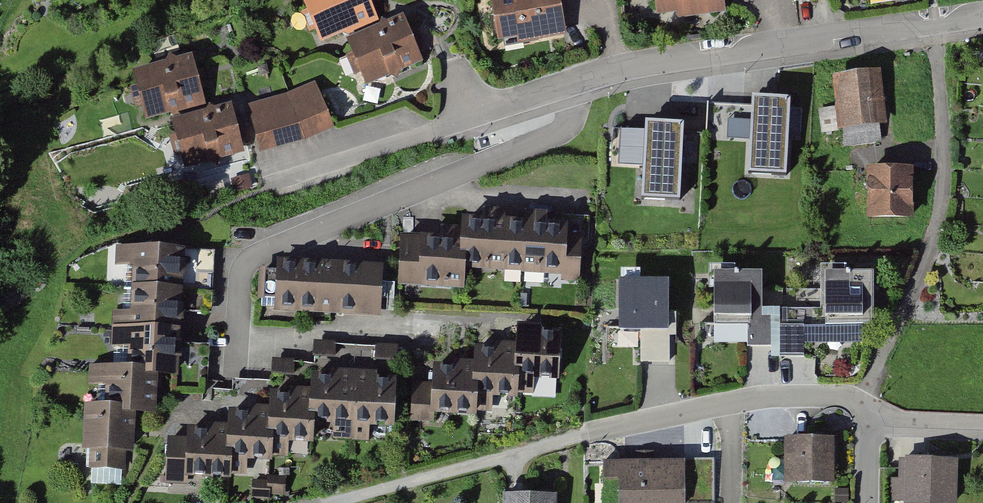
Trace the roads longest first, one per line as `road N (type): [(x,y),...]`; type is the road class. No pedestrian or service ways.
road 1 (residential): [(236,367),(244,264),(562,131),(573,117),(570,84)]
road 2 (residential): [(982,19),(775,43),(570,84)]
road 3 (residential): [(570,84),(264,190)]
road 4 (residential): [(587,432),(758,397),(848,396),(861,402),(868,422)]

